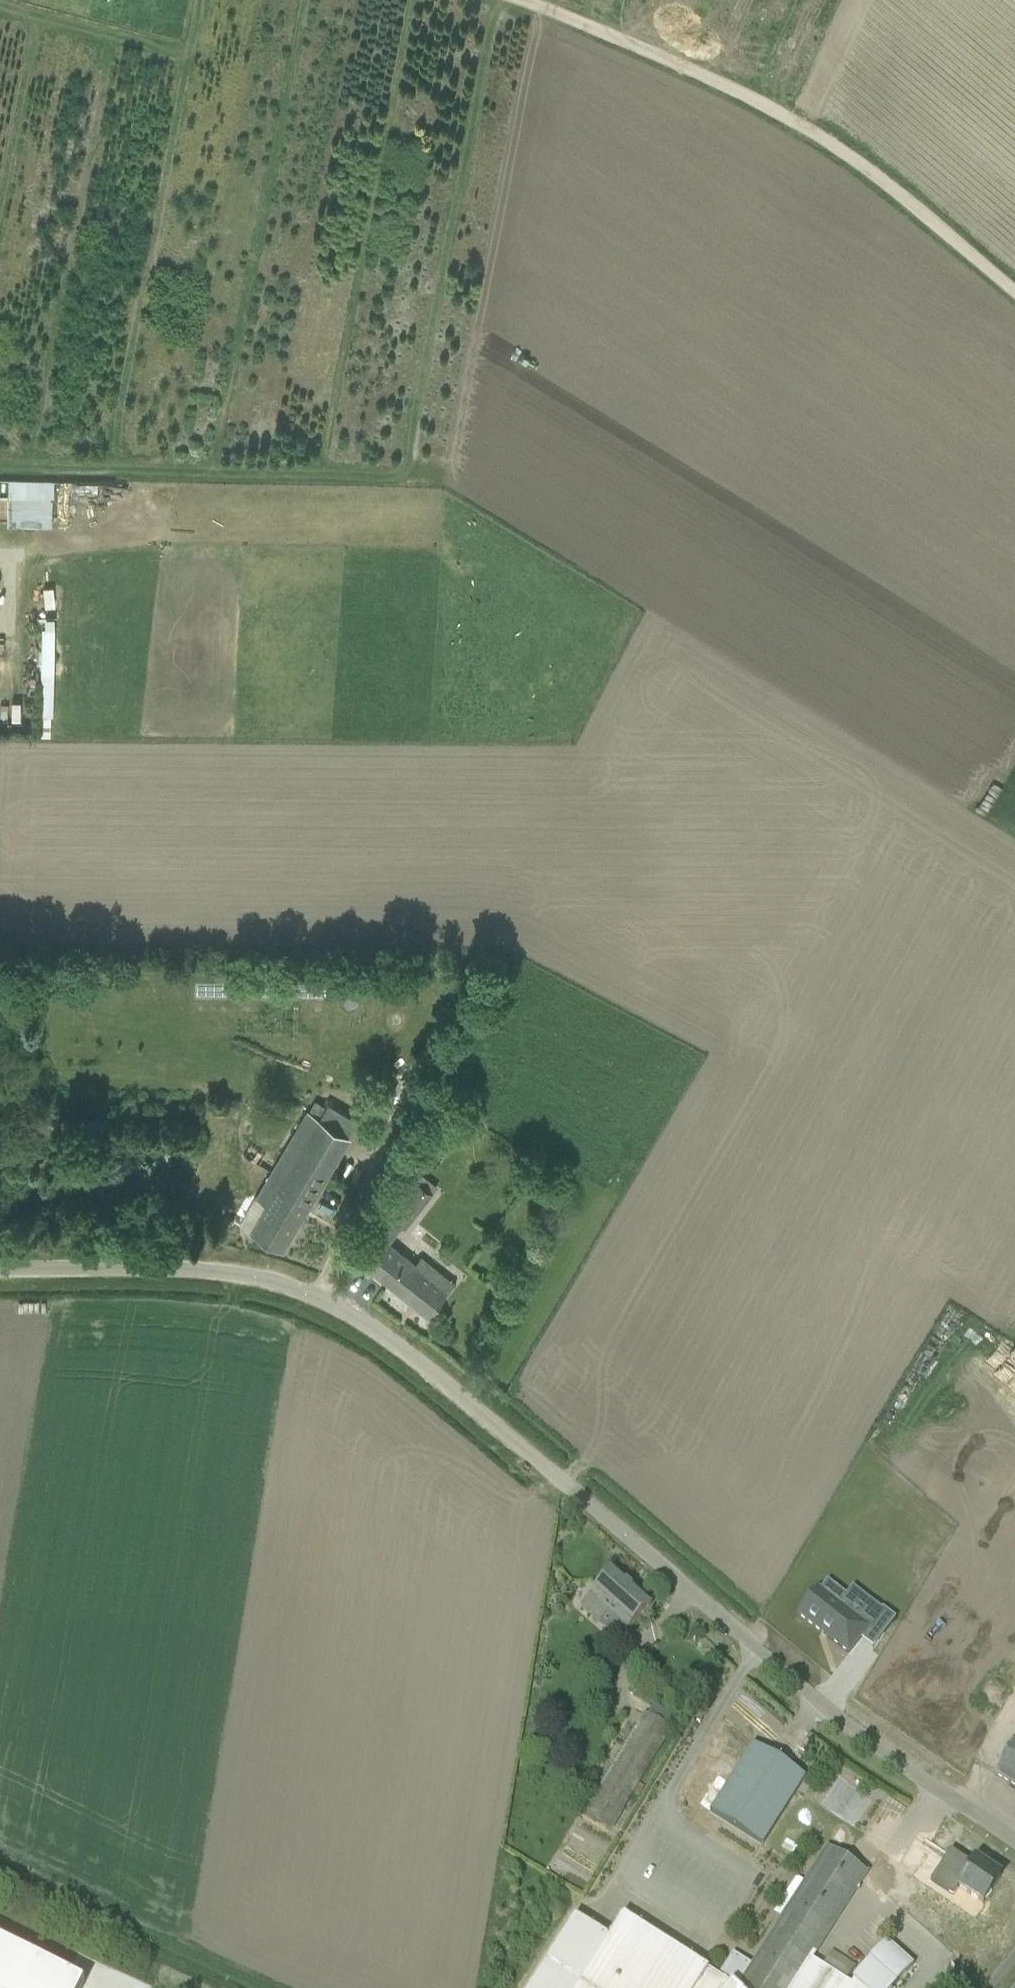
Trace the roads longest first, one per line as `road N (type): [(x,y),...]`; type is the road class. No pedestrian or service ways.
road 1 (unclassified): [(1014,1841),(904,1770),(328,1303),(196,1270),(0,1273)]
road 2 (track): [(525,0),(758,101),(850,155),(1014,290)]

